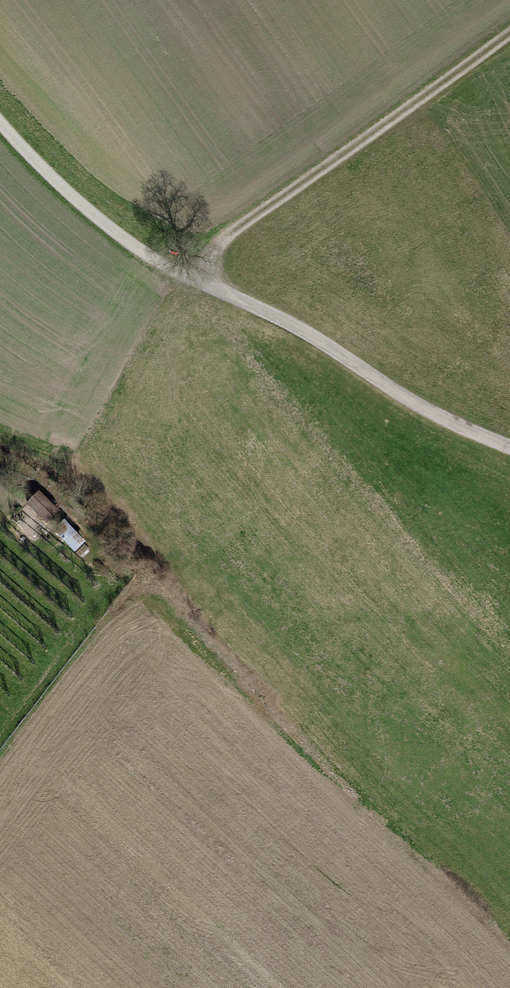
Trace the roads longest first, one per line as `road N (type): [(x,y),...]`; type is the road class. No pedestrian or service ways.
road 1 (track): [(509,461),(392,403),(257,301),(101,230),(0,117)]
road 2 (track): [(509,954),(137,578)]
road 3 (track): [(209,280),(227,236),(509,33)]
road 4 (track): [(0,476),(42,491),(137,578)]

